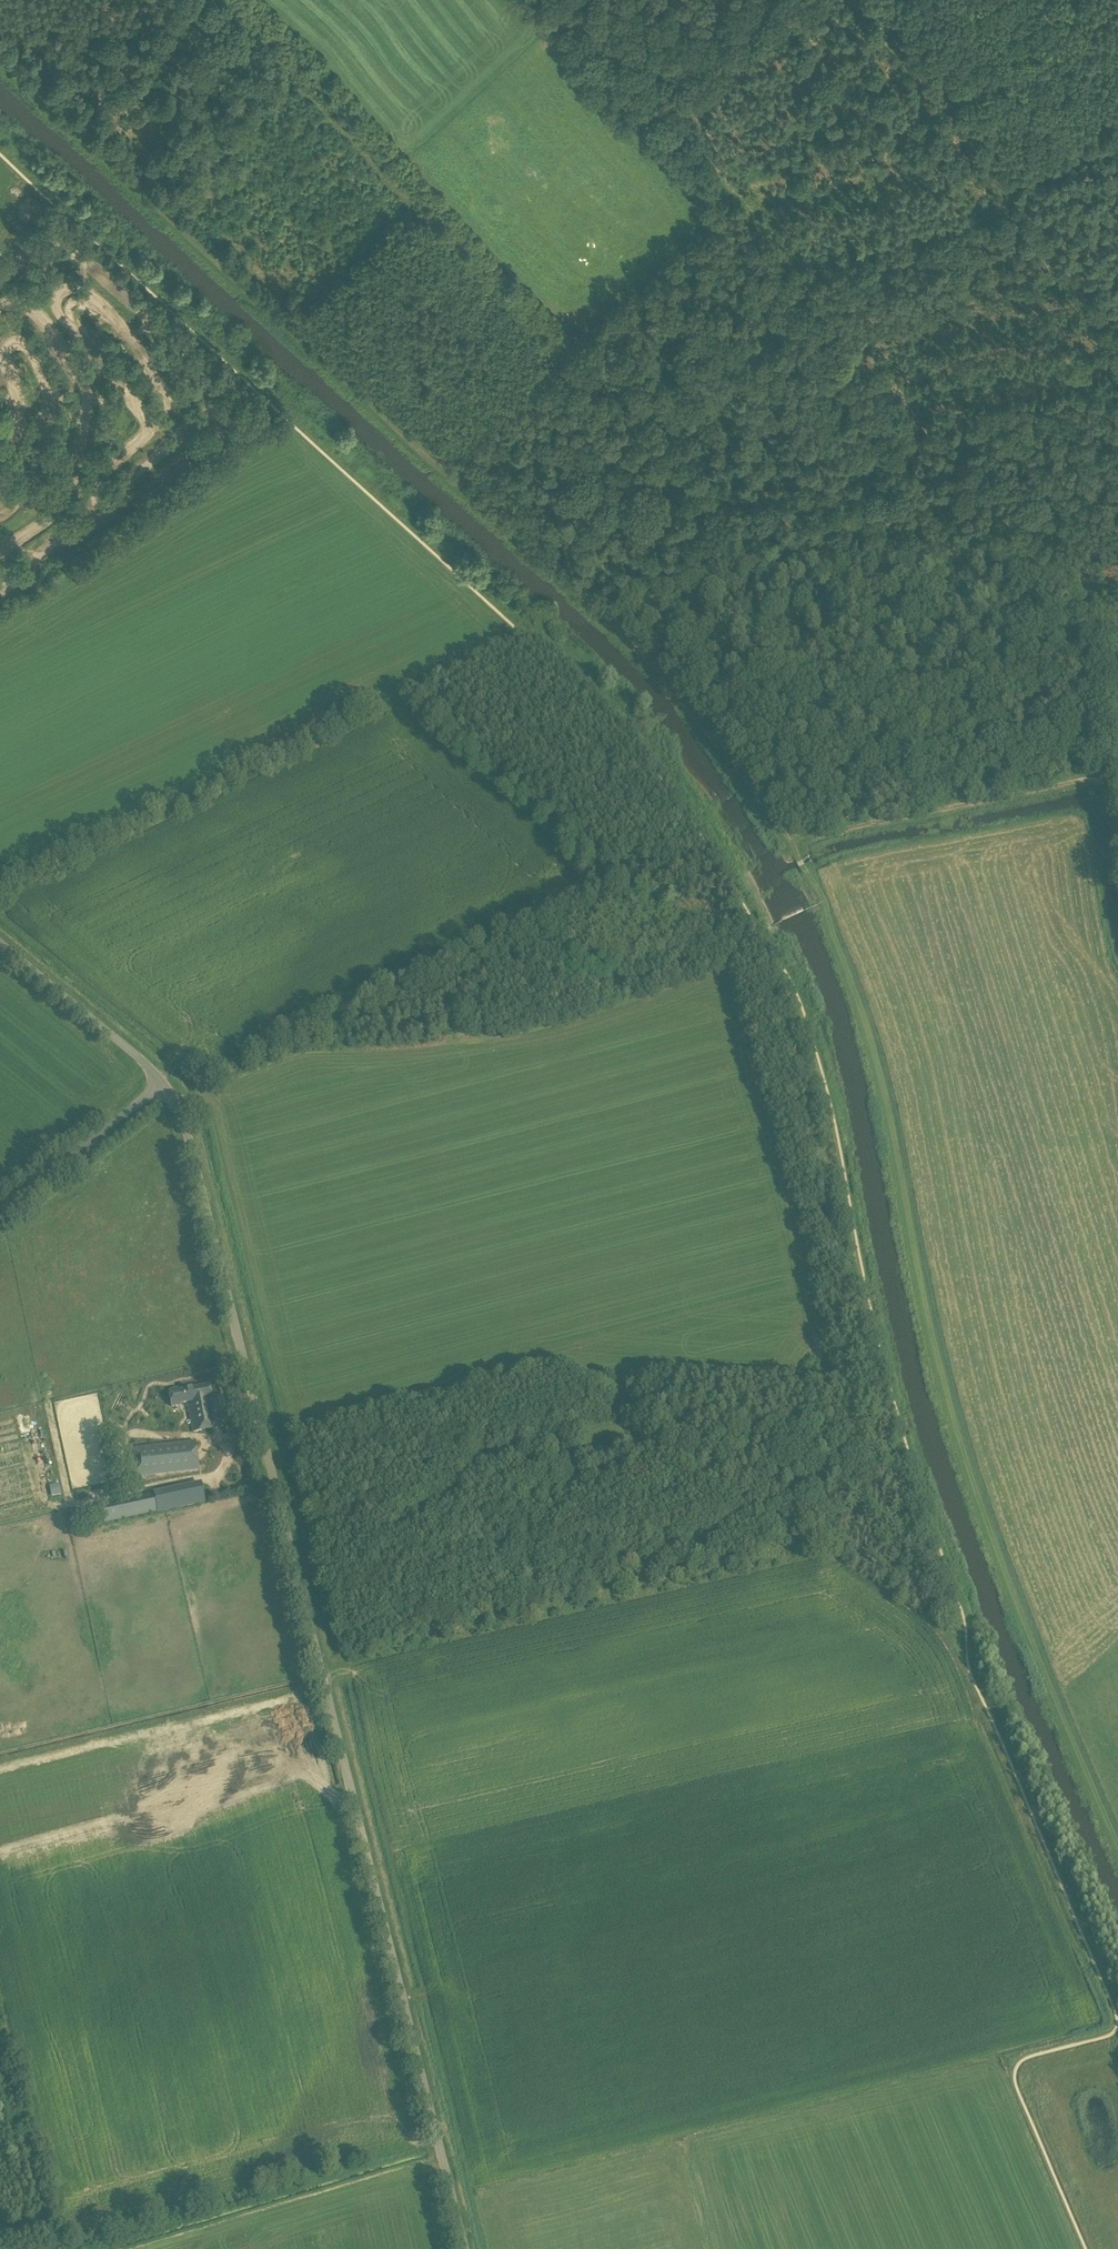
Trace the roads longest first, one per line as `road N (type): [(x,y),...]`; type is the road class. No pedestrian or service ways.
road 1 (unclassified): [(464,2248),(188,1139),(164,1088)]
road 2 (track): [(0,76),(686,706),(792,845)]
road 3 (track): [(1117,1849),(992,1538),(914,1257),(870,1040),(792,845)]
road 4 (track): [(205,0),(542,370),(441,456)]
road 5 (track): [(792,845),(1101,784),(1117,851)]
road 6 (track): [(572,0),(761,224)]
road 7 (unclassified): [(164,1088),(0,944)]
road 8 (unclassified): [(164,1088),(0,1209)]
road 9 (track): [(186,200),(288,91)]

